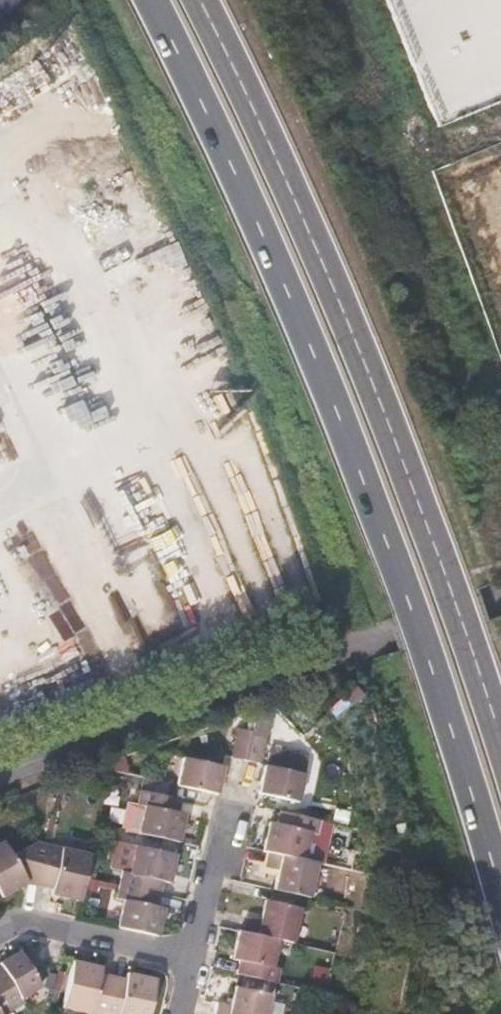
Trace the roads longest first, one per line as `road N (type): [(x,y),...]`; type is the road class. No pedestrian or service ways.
road 1 (trunk): [(152,0),(315,354),(468,779),(500,897)]
road 2 (trunk): [(500,742),(373,386),(198,0)]
road 3 (unknown): [(500,598),(0,780)]
road 4 (residential): [(0,940),(24,925),(183,956)]
road 5 (residential): [(239,788),(183,956)]

